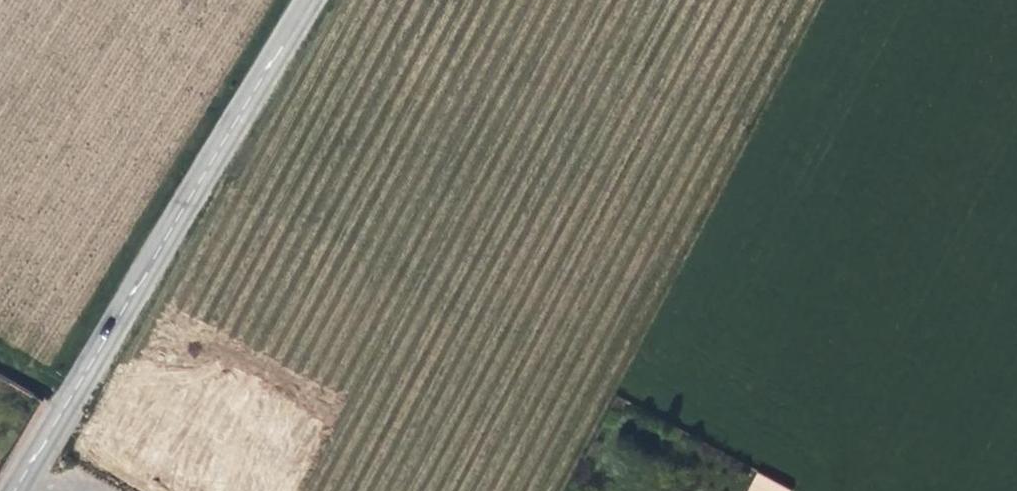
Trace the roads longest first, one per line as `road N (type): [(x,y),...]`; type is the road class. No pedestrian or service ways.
road 1 (tertiary): [(299,0),(13,490)]

